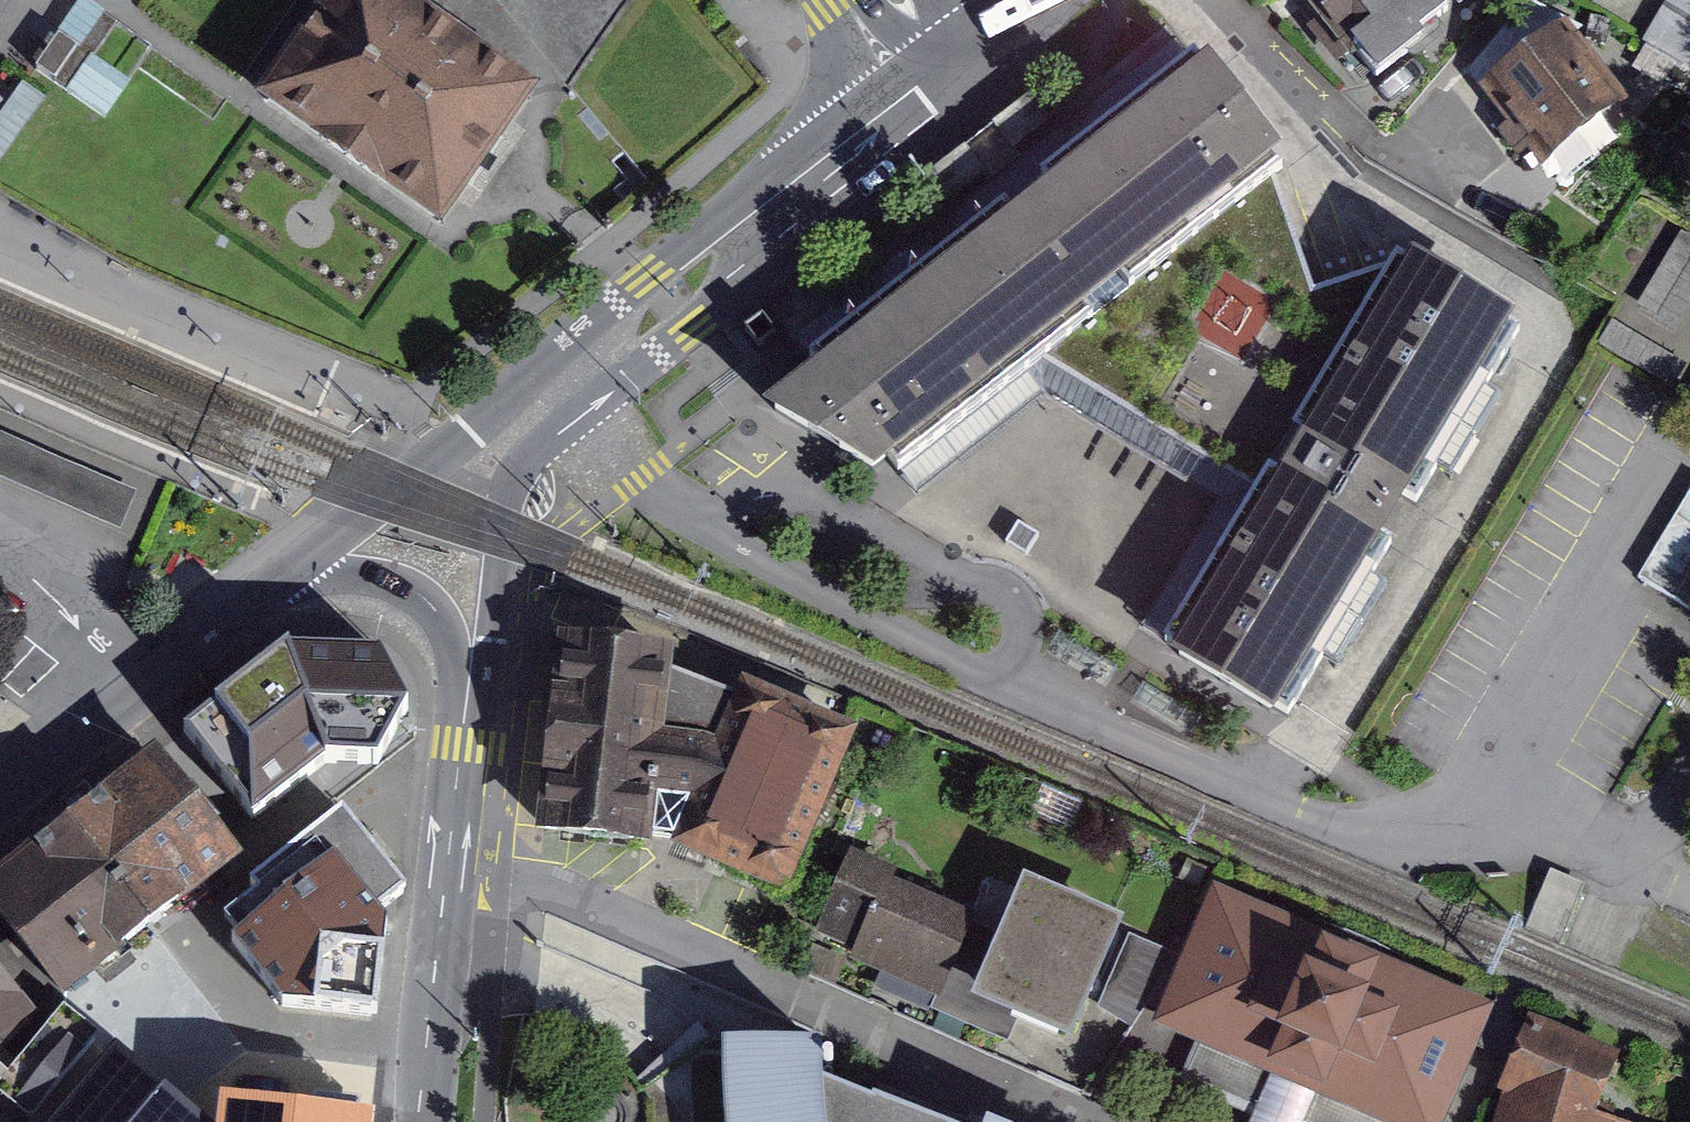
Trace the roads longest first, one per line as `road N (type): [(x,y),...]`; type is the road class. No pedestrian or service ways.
road 1 (residential): [(1275,801),(1002,683),(632,488),(569,418)]
road 2 (residential): [(453,869),(527,878),(587,897),(1103,1111)]
road 3 (secondary): [(569,418),(680,333),(757,258),(828,145)]
road 4 (secondary): [(828,145),(530,376)]
road 5 (secondary): [(530,376),(275,573)]
road 6 (secondary): [(470,672),(504,524),(536,456),(569,418)]
road 7 (secondary): [(430,1121),(453,869)]
road 8 (secondary): [(470,672),(461,639),(419,594),(379,575),(275,573)]
road 9 (secondary): [(453,869),(470,672)]
road 10 (residential): [(0,546),(141,680)]
road 11 (secondary): [(141,680),(0,799)]
road 12 (secondary): [(275,573),(141,680)]
road 13 (secondary): [(828,145),(948,58)]
road 14 (residential): [(1454,1121),(1510,996)]

